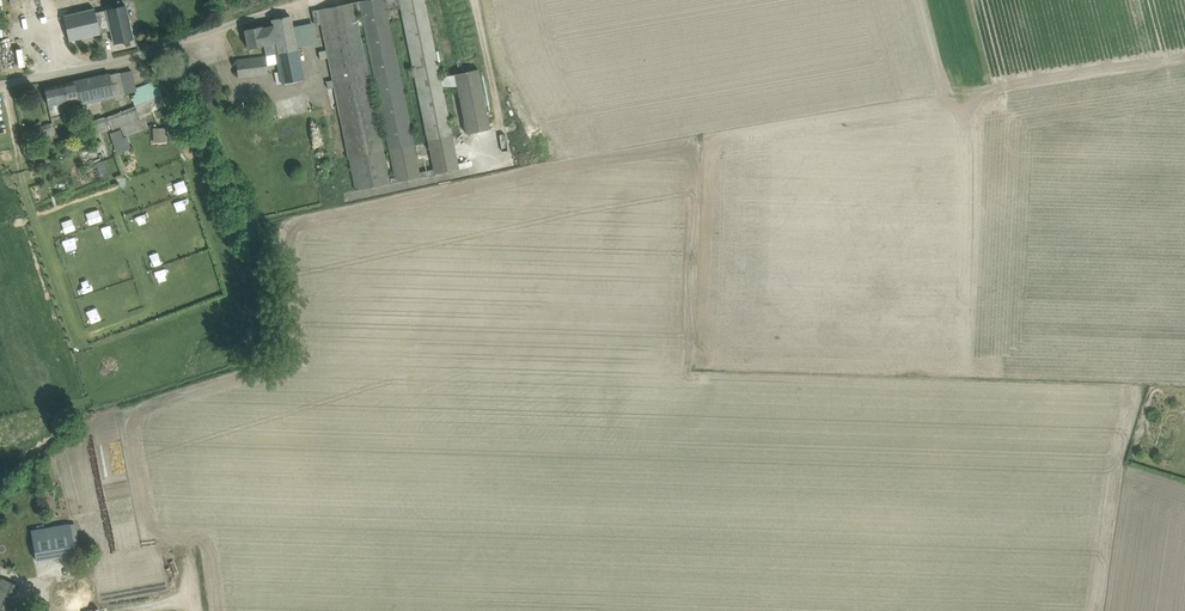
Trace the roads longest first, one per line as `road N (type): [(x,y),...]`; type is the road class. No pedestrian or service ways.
road 1 (unclassified): [(0,83),(73,71),(307,5)]

